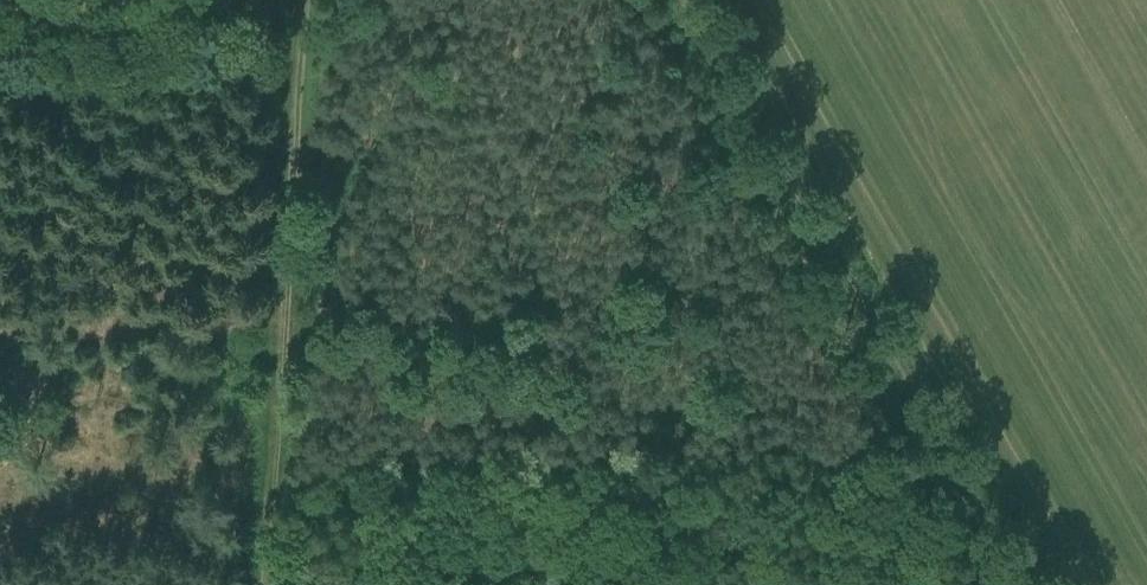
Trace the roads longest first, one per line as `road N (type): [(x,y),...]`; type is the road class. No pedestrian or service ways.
road 1 (track): [(1004,584),(658,0)]

